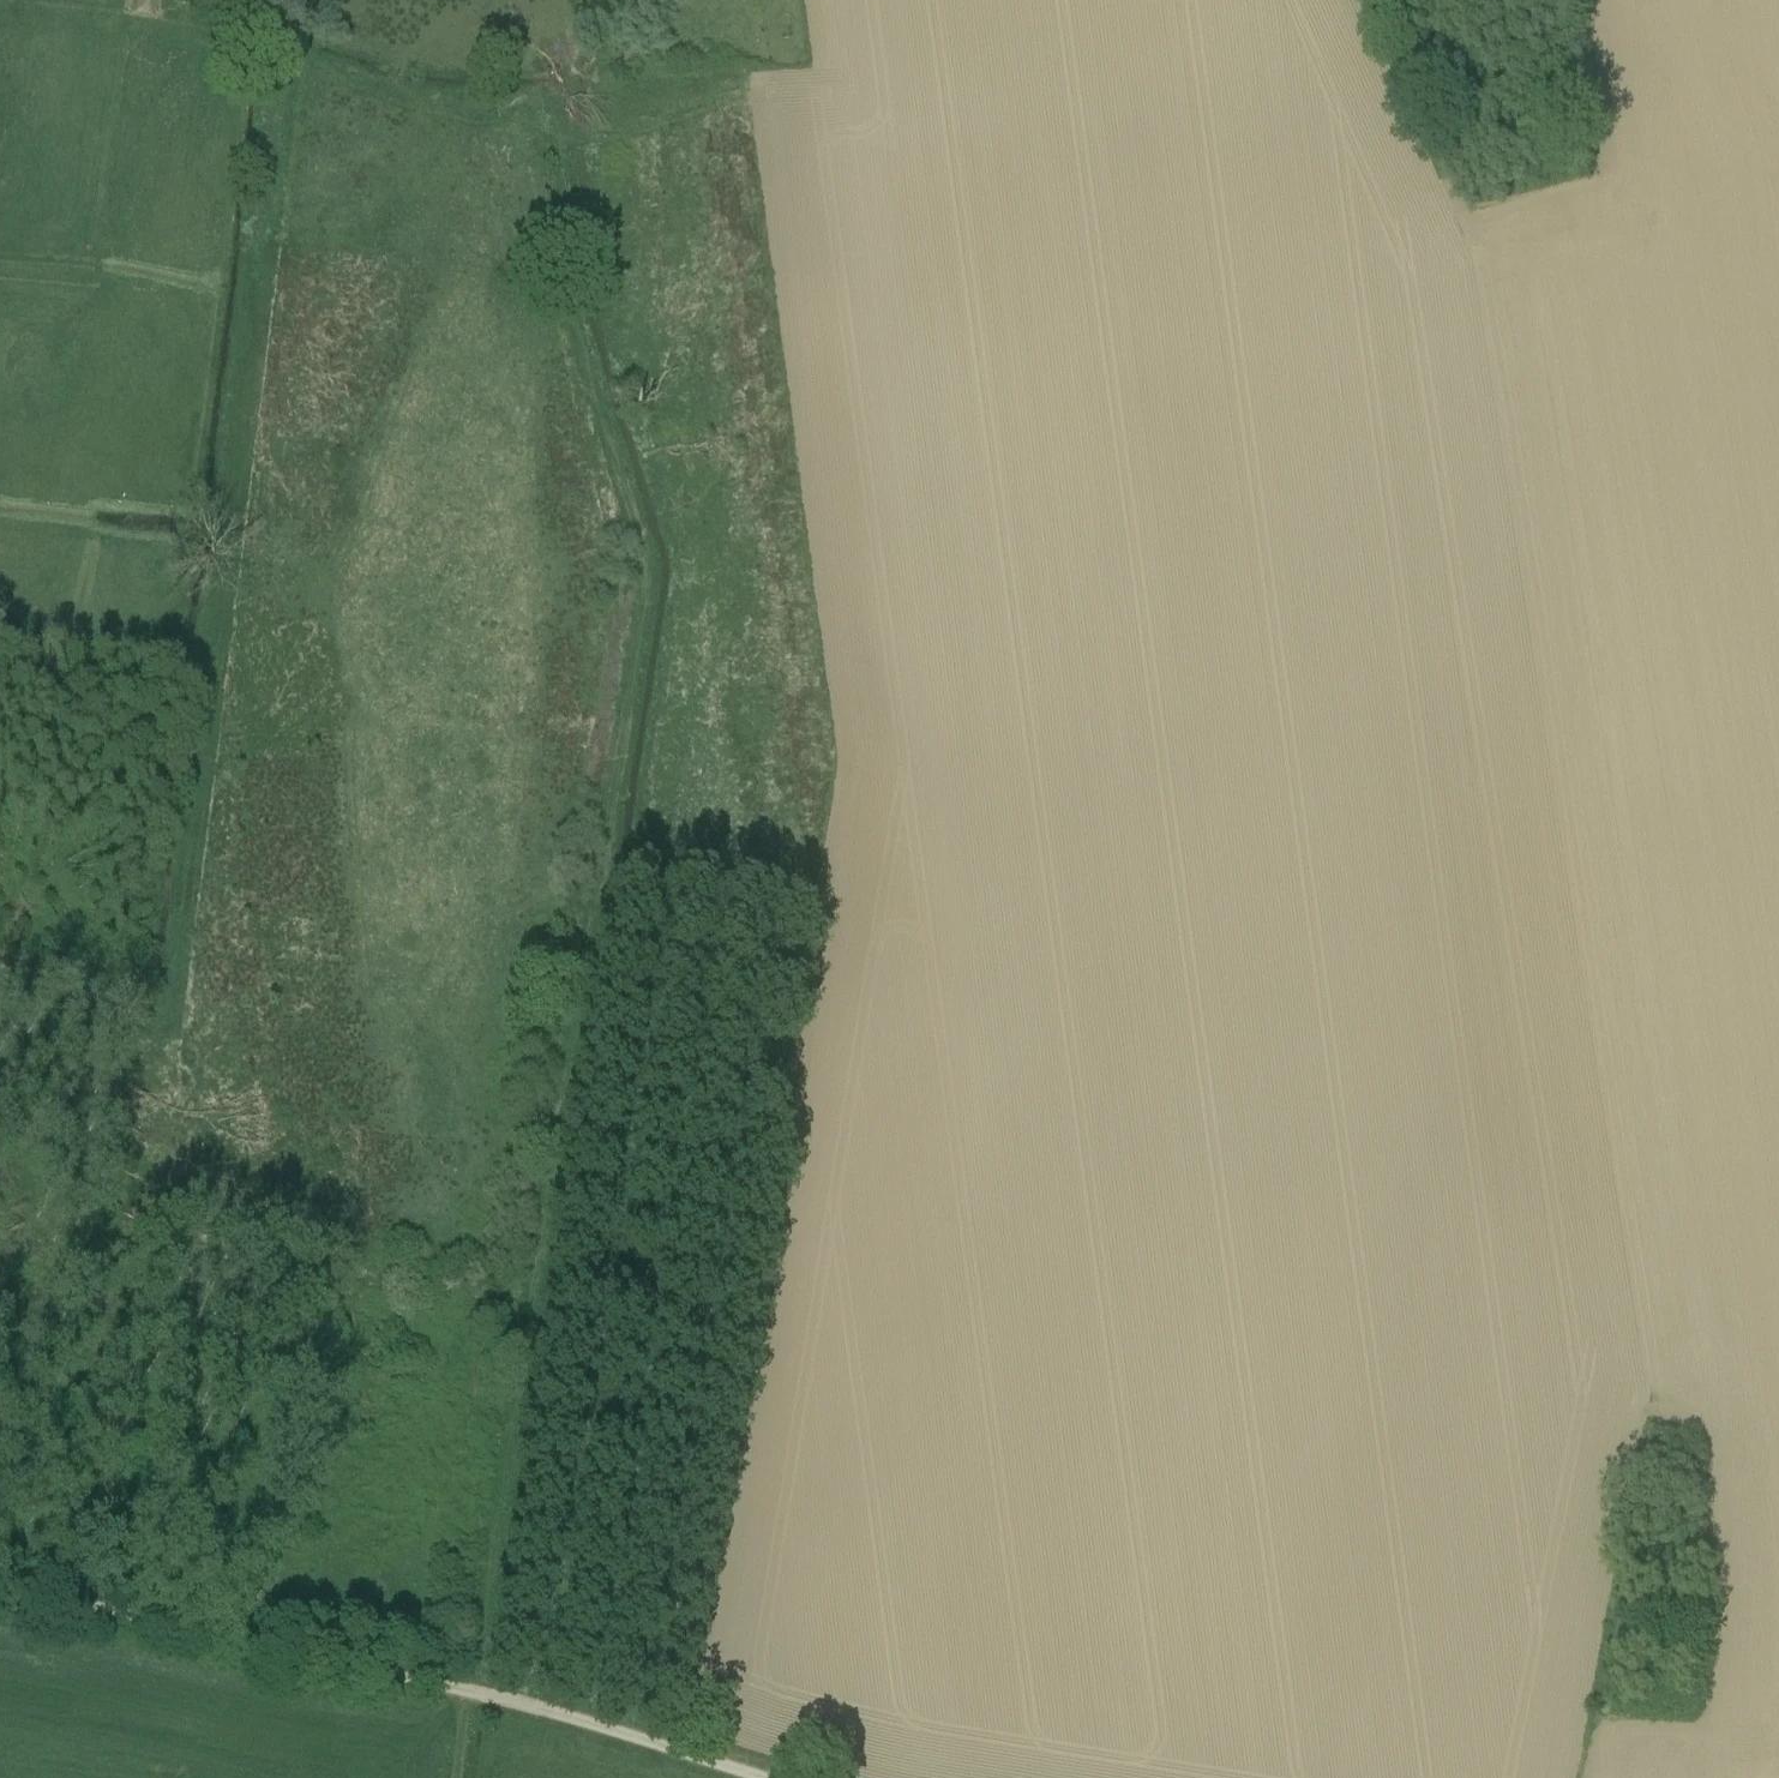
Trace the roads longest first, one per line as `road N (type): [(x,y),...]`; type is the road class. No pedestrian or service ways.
road 1 (track): [(471,1698),(0,1590)]
road 2 (track): [(760,1777),(471,1698)]

